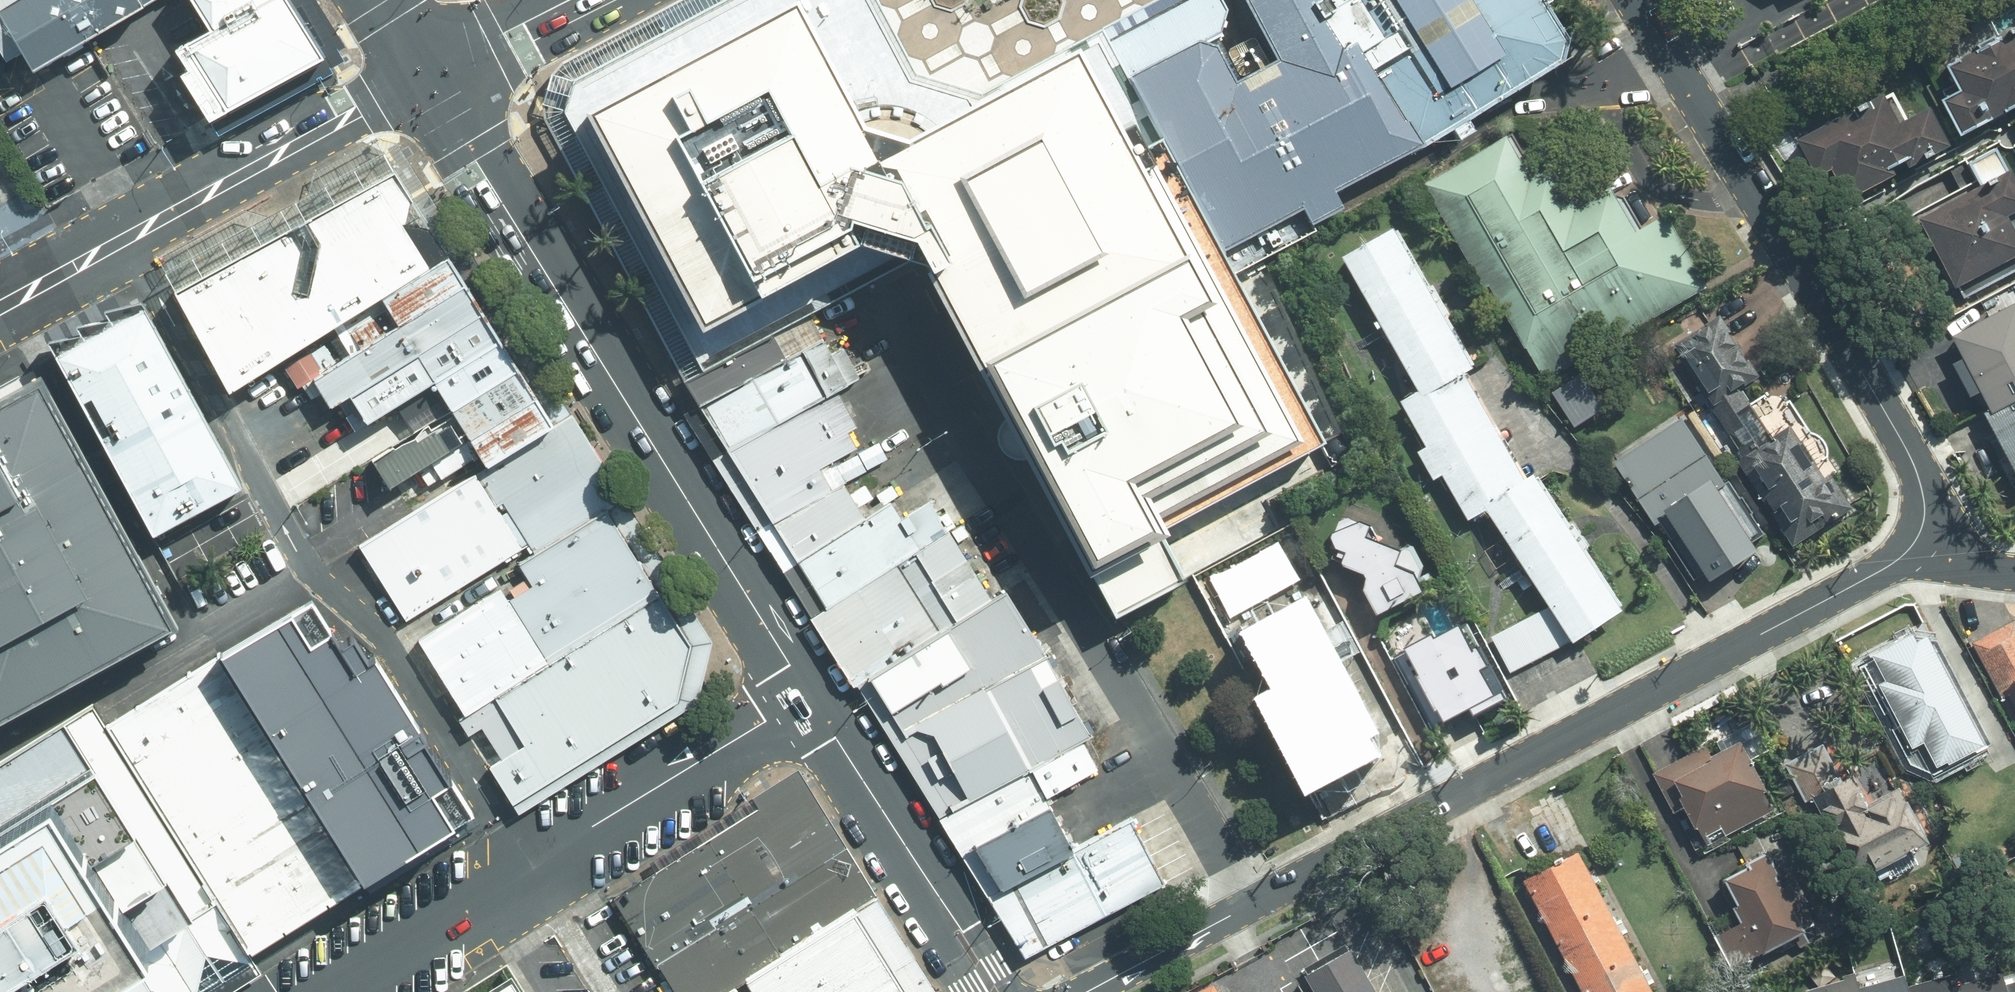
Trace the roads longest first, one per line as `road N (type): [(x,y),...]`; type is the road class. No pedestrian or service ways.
road 1 (residential): [(1088,991),(1852,587),(1916,542)]
road 2 (primary): [(423,80),(812,693)]
road 3 (residential): [(1916,542),(1925,508),(1912,460),(1637,0)]
road 4 (residential): [(812,693),(334,991)]
road 5 (tertiary): [(423,80),(0,306)]
road 6 (primary): [(812,693),(994,991)]
road 7 (tertiary): [(586,0),(423,80)]

